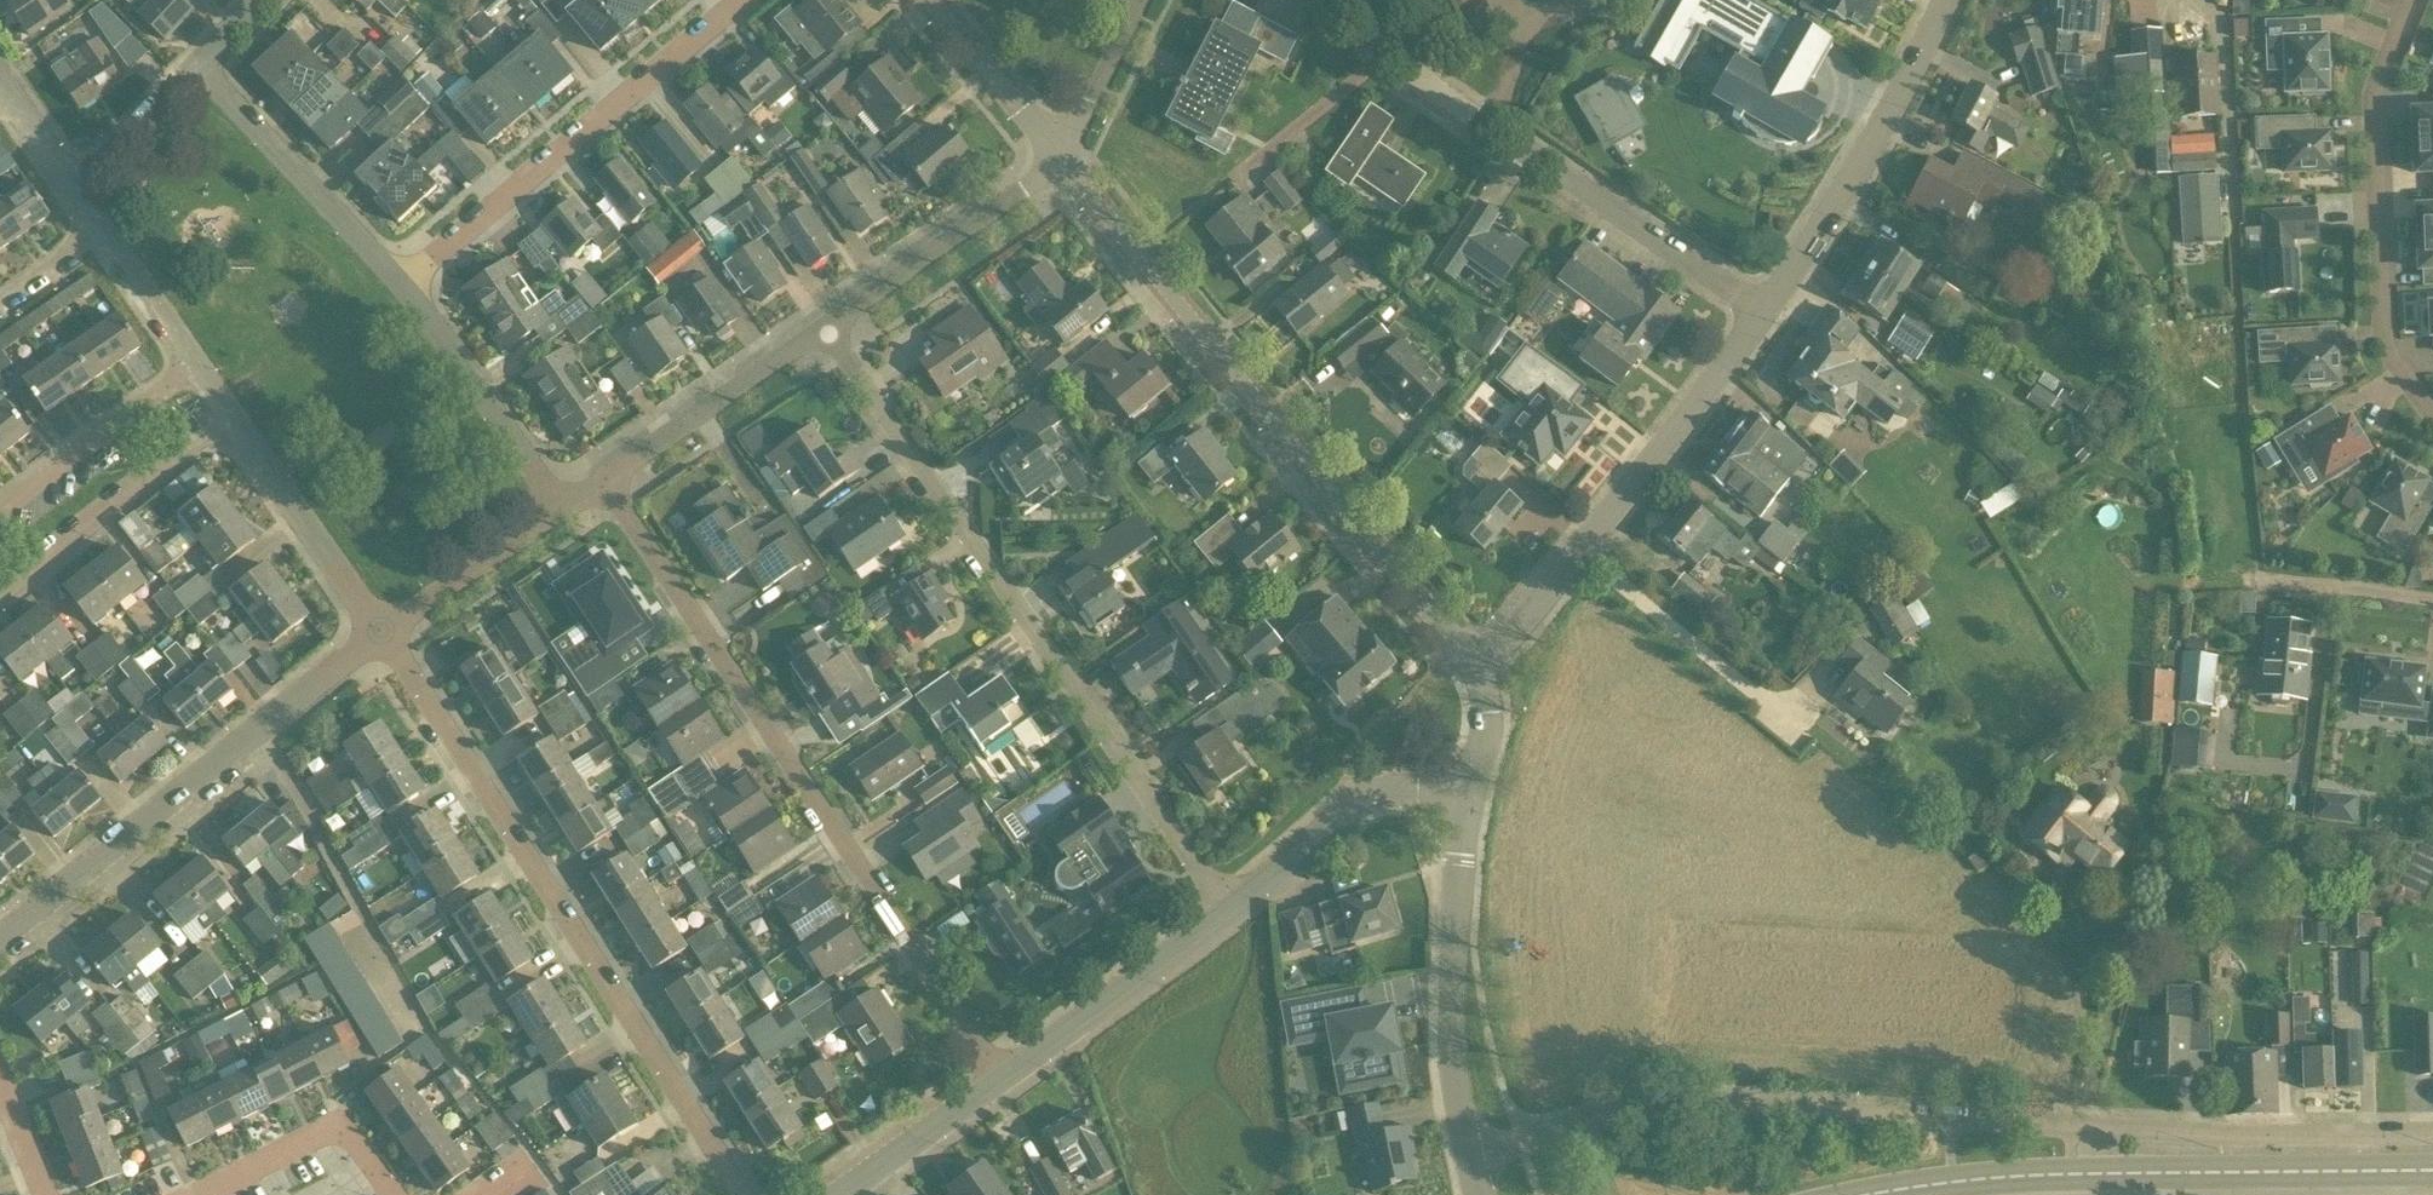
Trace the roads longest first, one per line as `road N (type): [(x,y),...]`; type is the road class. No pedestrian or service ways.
road 1 (residential): [(2432,1132),(2200,1134),(1755,1103),(1622,1112),(1472,1158)]
road 2 (residential): [(1004,1076),(606,481)]
road 3 (residential): [(1228,909),(824,328)]
road 4 (residential): [(746,1194),(379,633)]
road 5 (tertiary): [(1472,665),(1063,160)]
road 6 (secondary): [(1900,1187),(2016,1176),(2432,1170)]
road 7 (residential): [(1765,314),(1451,105),(1388,52),(1349,0)]
road 8 (residential): [(0,938),(379,633)]
road 9 (unclassified): [(1472,665),(1495,651),(1765,314)]
road 10 (residential): [(402,286),(740,0)]
road 11 (residential): [(2412,0),(2371,100),(2384,339),(2432,420)]
road 12 (tertiary): [(1472,1158),(1452,1001),(1465,794)]
road 13 (unclassified): [(1765,314),(1905,95),(1948,0)]
road 14 (residential): [(402,286),(198,64)]
road 15 (residential): [(824,328),(1063,160)]
road 16 (residential): [(0,591),(231,419)]
road 17 (unclassified): [(1228,909),(1373,789),(1465,794)]
road 18 (unclassified): [(1004,1076),(1228,909)]
road 19 (residential): [(564,506),(402,286)]
road 20 (residential): [(606,481),(641,448),(824,328)]
road 21 (residential): [(379,633),(231,419)]
road 22 (residential): [(0,509),(196,369)]
road 23 (residential): [(202,1194),(337,1131),(353,1138),(394,1194)]
road 24 (residential): [(379,633),(564,506)]
road 25 (tertiary): [(1063,160),(928,0)]
road 26 (unclassified): [(838,1194),(1004,1076)]
road 27 (residential): [(77,196),(198,64)]
road 28 (residential): [(1063,160),(1143,0)]
road 29 (residential): [(196,369),(100,229)]
road 30 (tertiary): [(1465,794),(1481,738),(1482,698),(1472,665)]
road 31 (residential): [(0,304),(100,229)]
road 32 (residential): [(47,1194),(0,1079)]

